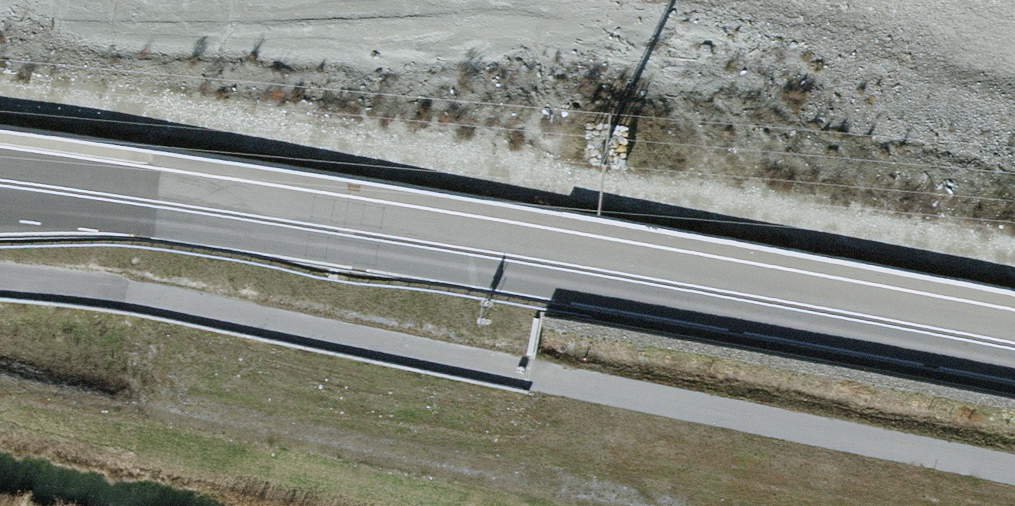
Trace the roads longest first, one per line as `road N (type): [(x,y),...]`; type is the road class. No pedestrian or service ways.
road 1 (track): [(0,100),(1014,264)]
road 2 (motorway): [(1014,328),(0,168)]

